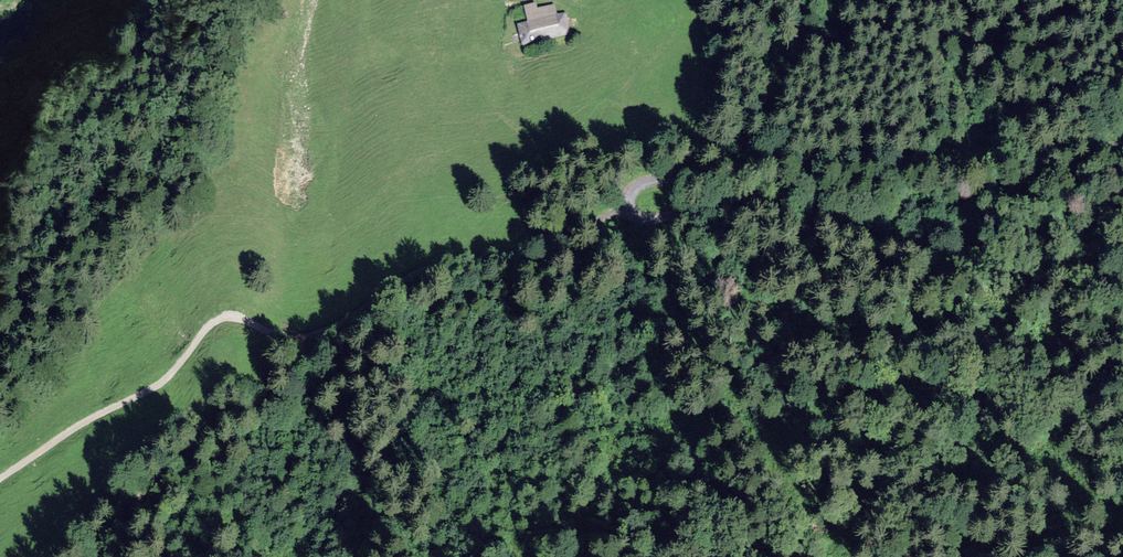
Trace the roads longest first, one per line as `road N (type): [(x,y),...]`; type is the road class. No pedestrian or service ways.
road 1 (track): [(0,479),(47,442),(171,373),(211,321),(239,316),(280,334),(311,334),(344,323),(403,276),(522,252),(581,226)]
road 2 (track): [(93,556),(216,422),(303,395),(415,316),(495,289),(564,247),(581,226)]
road 3 (track): [(628,205),(635,184),(645,181),(827,163),(959,165),(1122,143)]
road 4 (track): [(628,205),(656,216),(719,207),(839,229),(942,262),(1122,286)]
road 5 (track): [(767,169),(610,102)]

